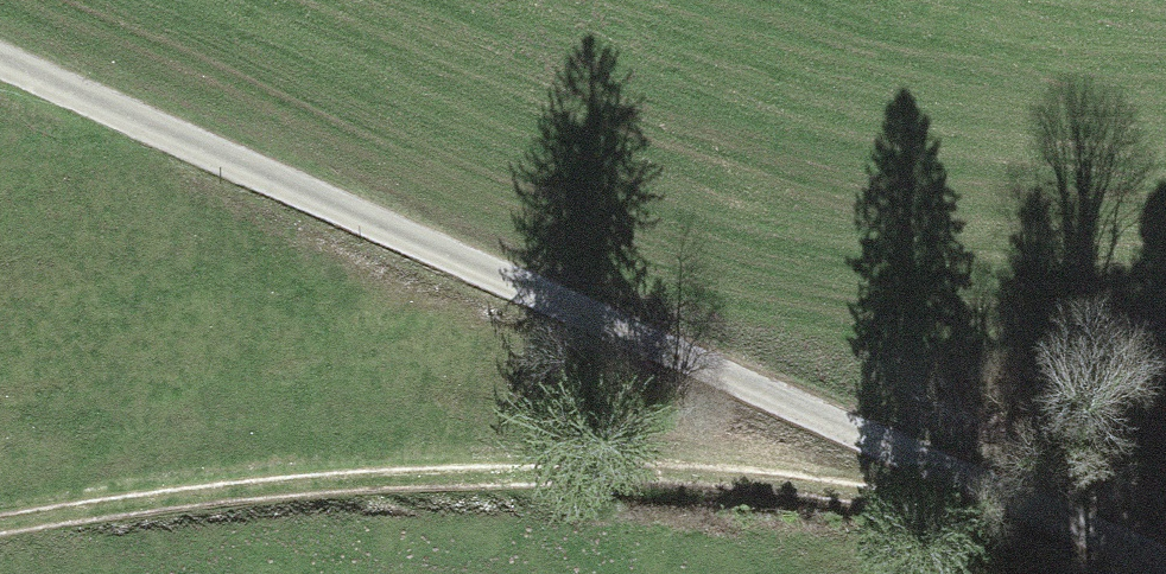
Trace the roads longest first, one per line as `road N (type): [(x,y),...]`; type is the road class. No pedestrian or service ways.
road 1 (unclassified): [(0,63),(927,468),(1165,563)]
road 2 (track): [(0,527),(300,485),(905,458)]

